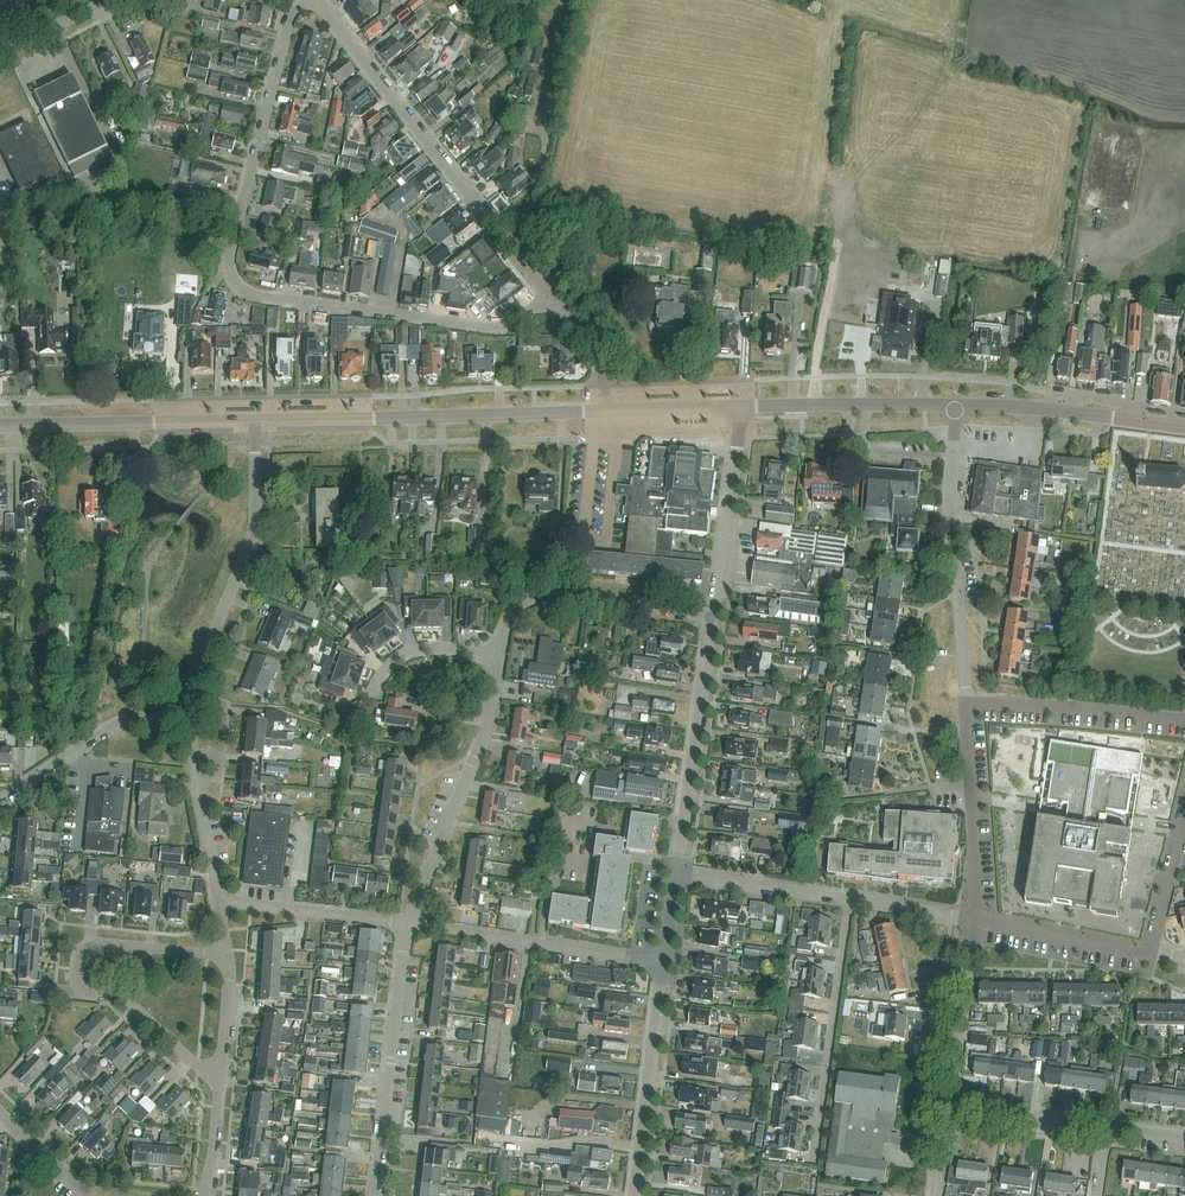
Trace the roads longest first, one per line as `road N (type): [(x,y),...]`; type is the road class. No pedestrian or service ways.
road 1 (unclassified): [(549,297),(494,329),(258,297),(236,281),(230,255),(289,22),(311,0)]
road 2 (unclassified): [(549,297),(317,0)]
road 3 (residential): [(226,956),(94,942),(80,951),(77,970),(84,994),(125,1000),(220,1083)]
road 4 (tertiary): [(606,410),(255,418)]
road 5 (residential): [(968,703),(951,507),(957,404)]
road 6 (residential): [(186,704),(251,541),(255,418)]
road 7 (residential): [(407,923),(490,719),(499,656)]
road 8 (residential): [(375,1195),(407,923)]
road 9 (residential): [(665,965),(407,923)]
road 10 (residential): [(814,1159),(849,901)]
road 11 (tertiary): [(677,873),(713,617)]
road 12 (tertiary): [(255,418),(0,425)]
road 13 (residential): [(499,656),(514,611),(544,596),(713,617)]
road 14 (tertiary): [(635,1195),(665,965)]
road 15 (tertiary): [(1184,426),(957,404)]
road 16 (residential): [(972,920),(968,703)]
road 17 (residential): [(1184,720),(968,703)]
road 18 (tertiary): [(957,404),(741,404)]
road 19 (tertiary): [(713,617),(741,404)]
road 20 (residential): [(0,799),(122,724),(186,704)]
road 21 (residential): [(219,901),(186,704)]
road 22 (residential): [(407,923),(219,901)]
road 23 (residential): [(951,1105),(972,920)]
road 24 (residential): [(1152,953),(972,920)]
road 25 (residential): [(849,901),(677,873)]
road 26 (residential): [(1107,1126),(951,1105)]
road 27 (residential): [(499,656),(419,648),(388,666),(370,695)]
road 28 (residential): [(1152,953),(1184,820)]
road 29 (tertiary): [(741,404),(606,410)]
road 30 (unclassified): [(606,410),(602,367),(549,297)]
road 31 (residential): [(220,1083),(226,956)]
road 32 (residential): [(972,920),(849,901)]
road 33 (residential): [(0,55),(109,0)]

